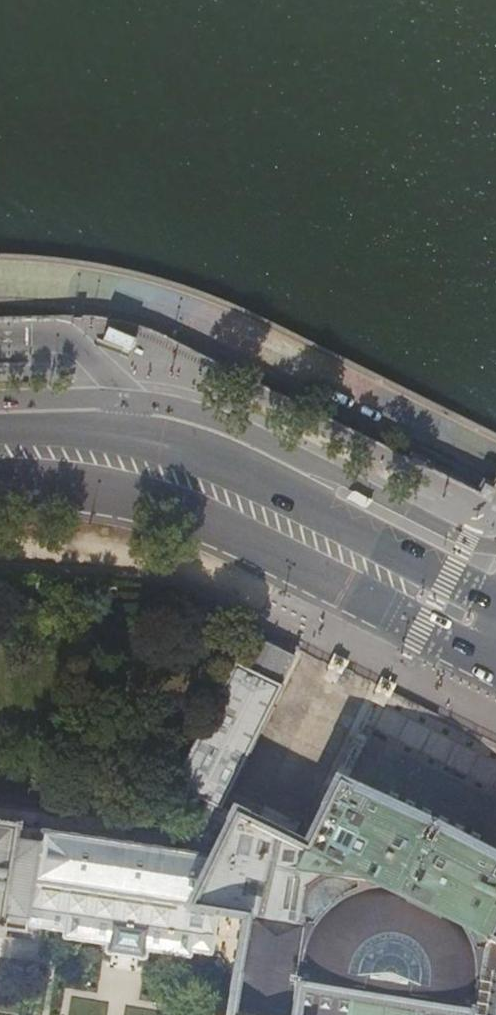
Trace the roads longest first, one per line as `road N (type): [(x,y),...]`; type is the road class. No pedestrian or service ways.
road 1 (primary): [(135,458),(255,539),(495,657)]
road 2 (primary): [(495,598),(282,491),(135,458)]
road 3 (primary): [(0,449),(135,458)]

